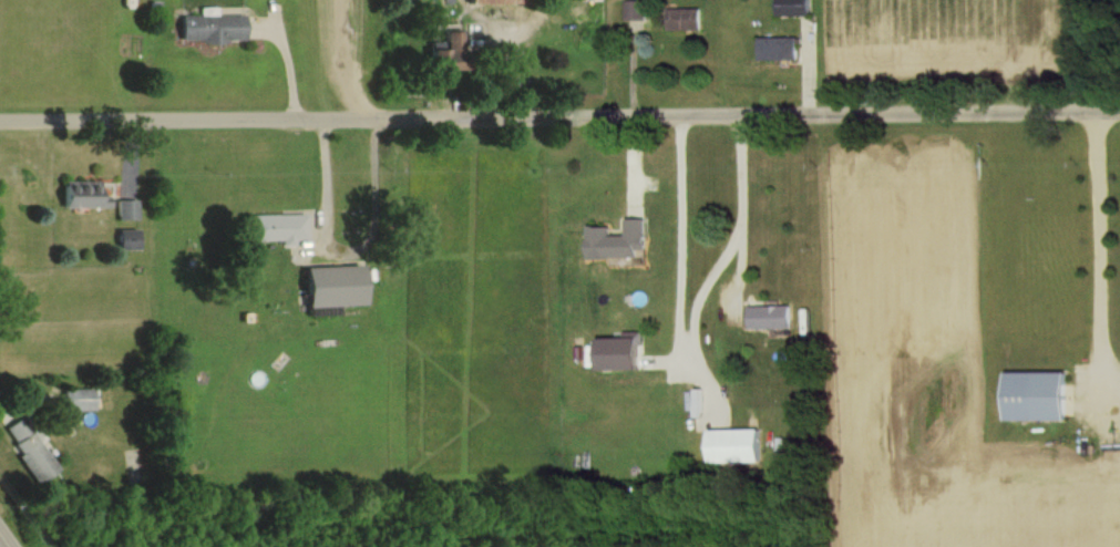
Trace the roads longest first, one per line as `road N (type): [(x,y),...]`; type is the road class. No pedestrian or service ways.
road 1 (residential): [(0,128),(1119,113)]

